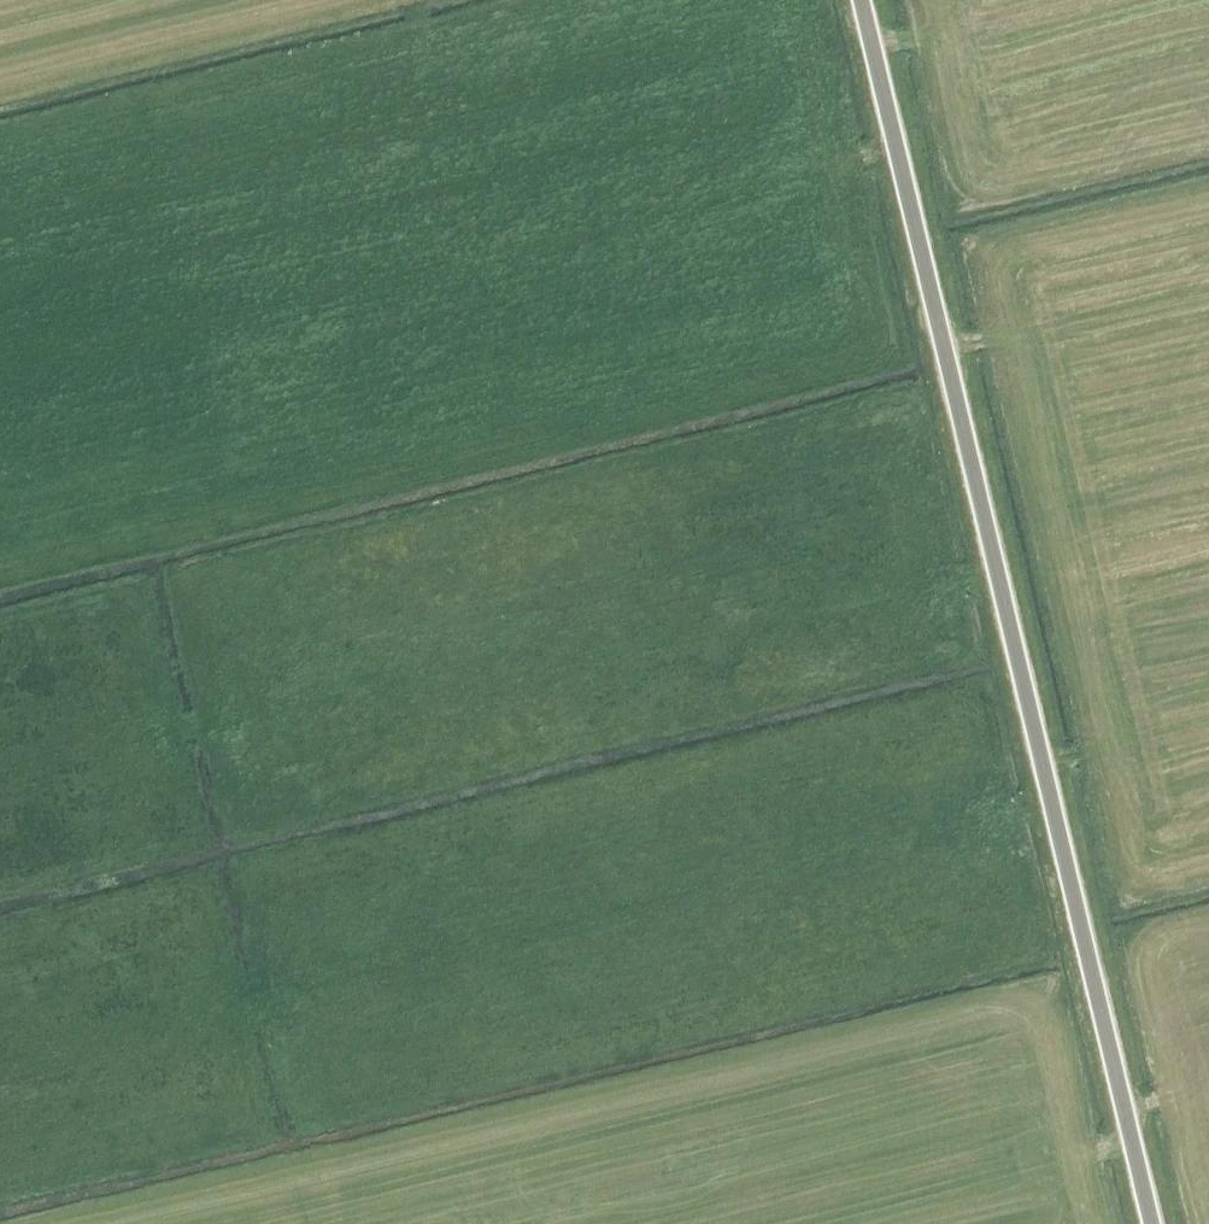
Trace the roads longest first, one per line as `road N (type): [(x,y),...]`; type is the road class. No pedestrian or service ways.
road 1 (unclassified): [(1150,1223),(860,0)]

